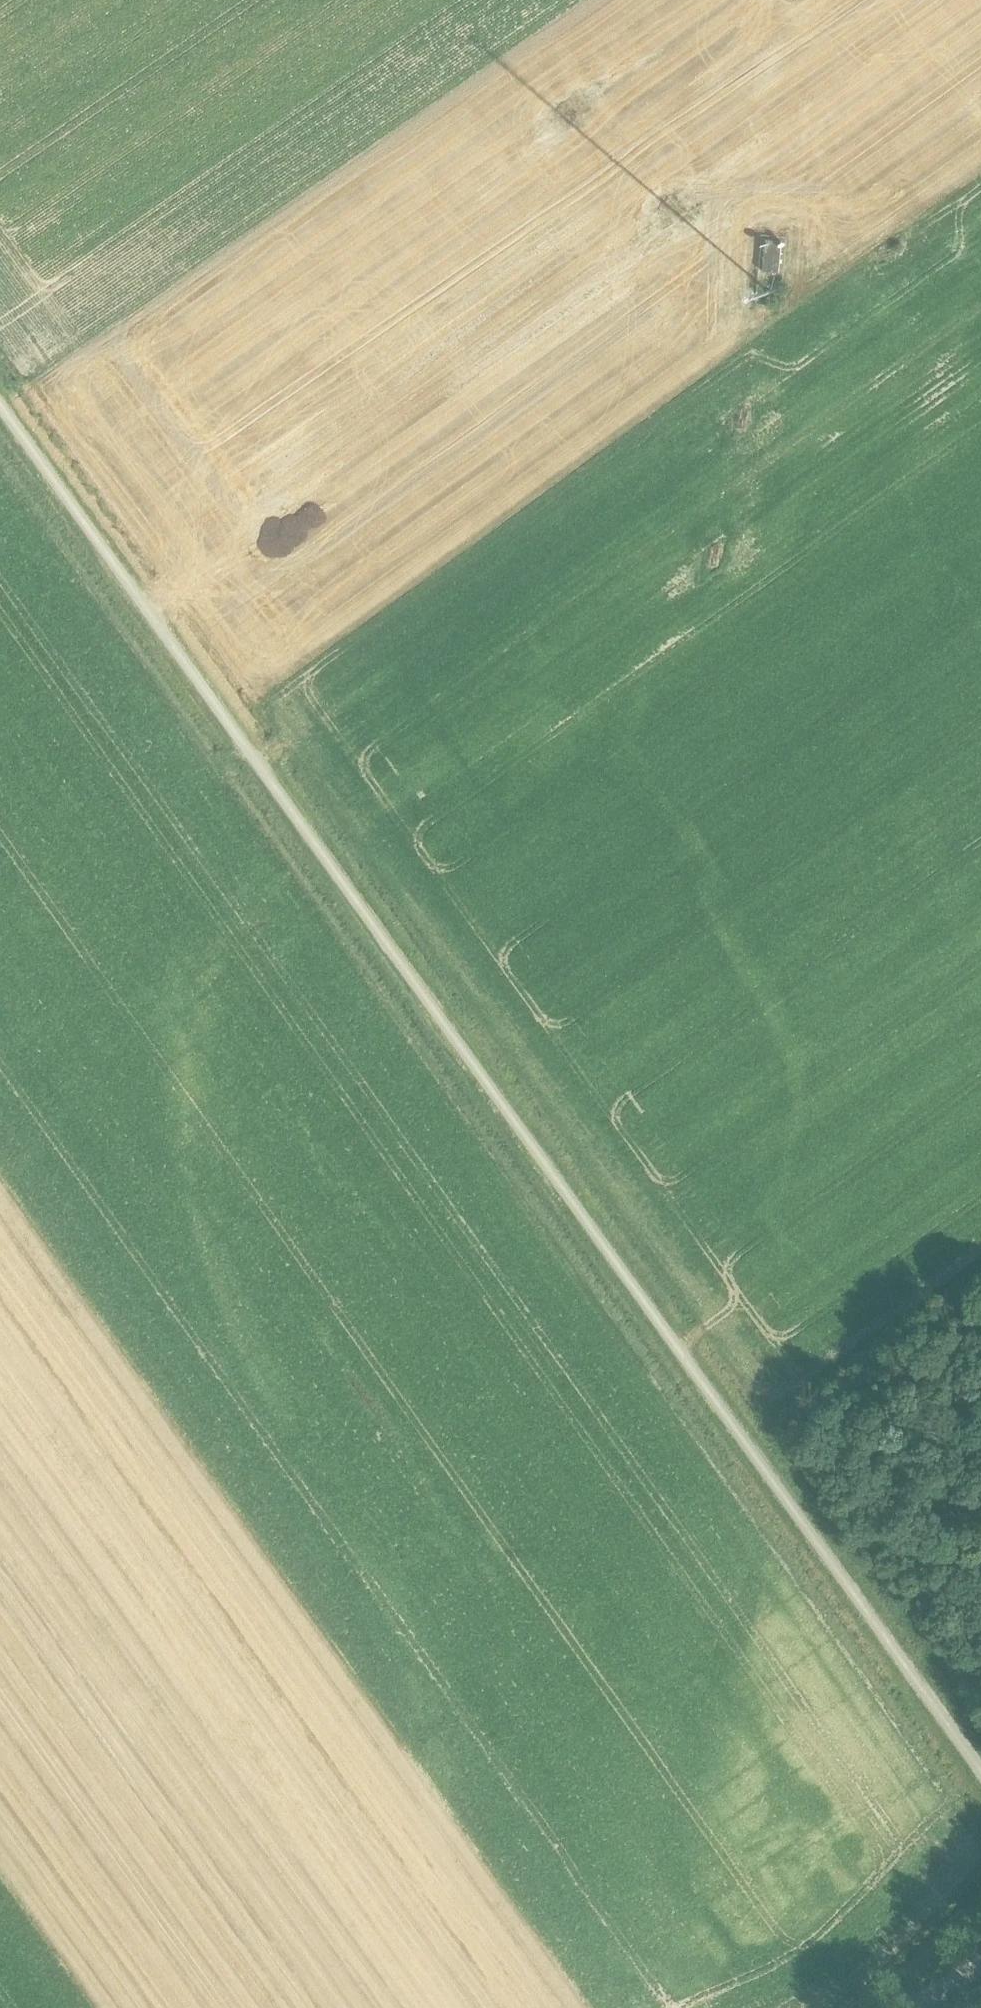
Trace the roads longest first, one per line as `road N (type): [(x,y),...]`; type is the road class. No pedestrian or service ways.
road 1 (unclassified): [(980,1794),(0,414)]

